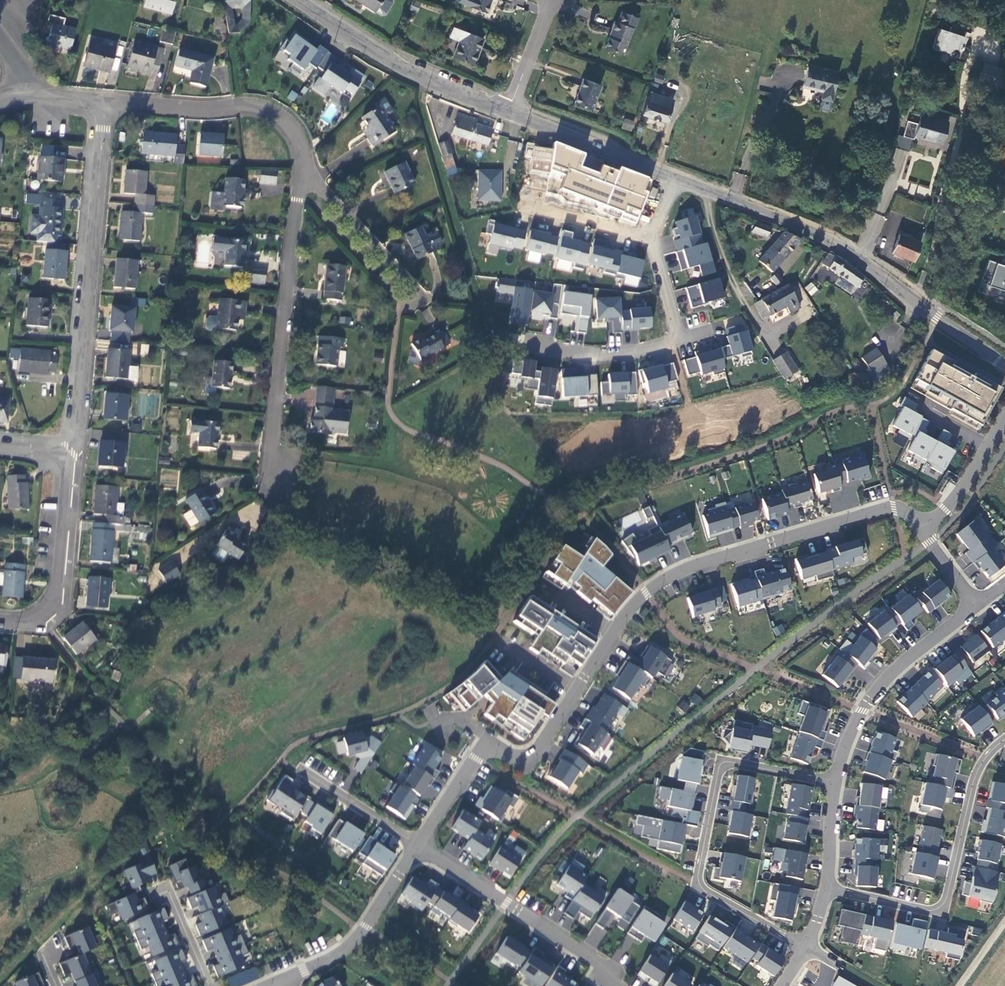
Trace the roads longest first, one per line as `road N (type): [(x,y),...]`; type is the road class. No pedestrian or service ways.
road 1 (residential): [(419,845),(484,752),(541,746),(623,616),(661,581),(873,511),(925,523)]
road 2 (track): [(479,657),(435,625),(298,561),(281,565),(238,613),(177,633),(160,648)]
road 3 (residential): [(806,948),(707,891),(698,875),(722,763),(834,779)]
road 4 (residential): [(75,454),(104,102)]
road 5 (tertiary): [(709,191),(815,232),(1004,358)]
road 6 (residential): [(266,488),(305,166)]
road 7 (residential): [(1004,742),(978,771),(942,909),(827,889)]
road 8 (residential): [(651,237),(678,339),(592,356),(509,331)]
road 9 (residential): [(419,845),(608,970),(617,985)]
road 10 (tertiary): [(295,0),(431,80),(510,111)]
road 11 (residential): [(104,102),(267,109),(294,132),(305,166)]
road 12 (residential): [(834,779),(863,709),(976,605)]
road 13 (residential): [(0,620),(39,623),(59,604),(75,454)]
road 14 (residential): [(281,982),(346,945),(419,845)]
road 15 (tertiary): [(510,111),(676,179)]
road 16 (residential): [(305,166),(421,297)]
road 17 (residential): [(709,191),(725,267),(767,350)]
road 18 (residential): [(298,767),(419,845)]
road 19 (residential): [(925,523),(959,490),(1004,416)]
road 20 (residential): [(527,207),(651,237)]

